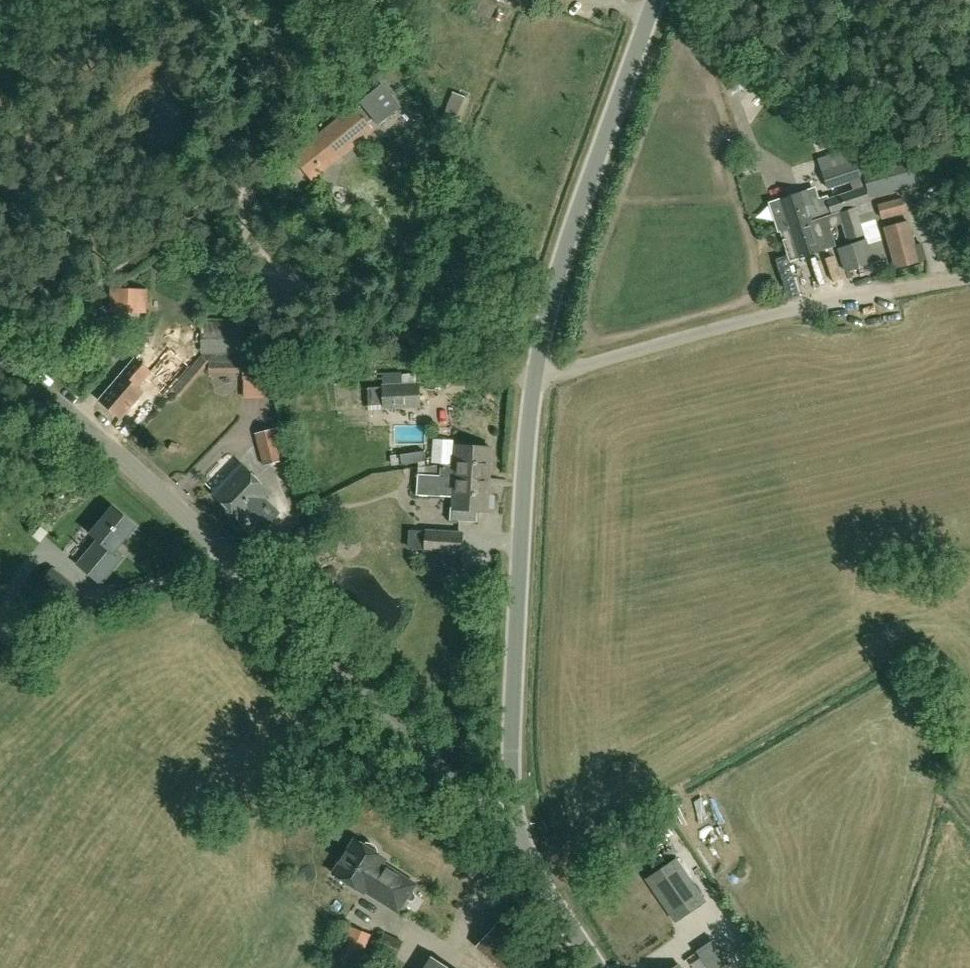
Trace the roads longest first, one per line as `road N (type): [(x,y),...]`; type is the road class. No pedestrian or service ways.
road 1 (unclassified): [(520,849),(515,738),(531,420),(577,228),(658,0)]
road 2 (unclassified): [(520,849),(229,557),(0,355)]
road 3 (track): [(229,557),(83,630),(0,699)]
road 4 (unclassified): [(598,967),(520,849)]

